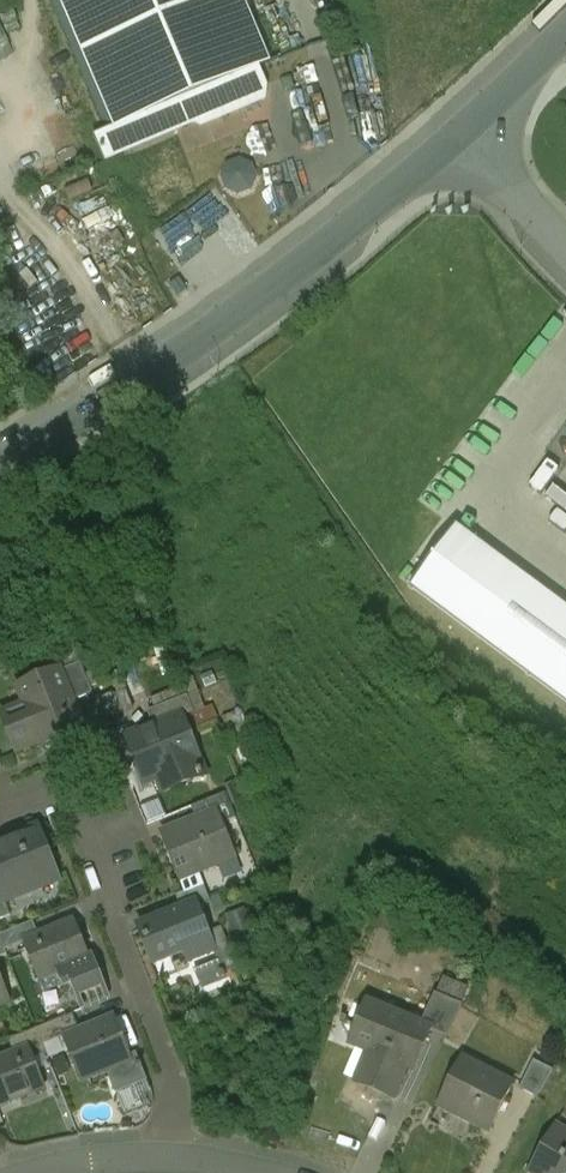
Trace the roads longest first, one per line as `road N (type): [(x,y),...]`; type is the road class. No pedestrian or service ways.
road 1 (unclassified): [(460,138),(306,262),(146,376),(0,464)]
road 2 (residential): [(172,1157),(178,1101),(60,788),(0,812)]
road 3 (unclassified): [(460,138),(565,247)]
road 4 (unclassified): [(565,32),(460,138)]
road 5 (residential): [(172,1157),(111,1158),(39,1172)]

